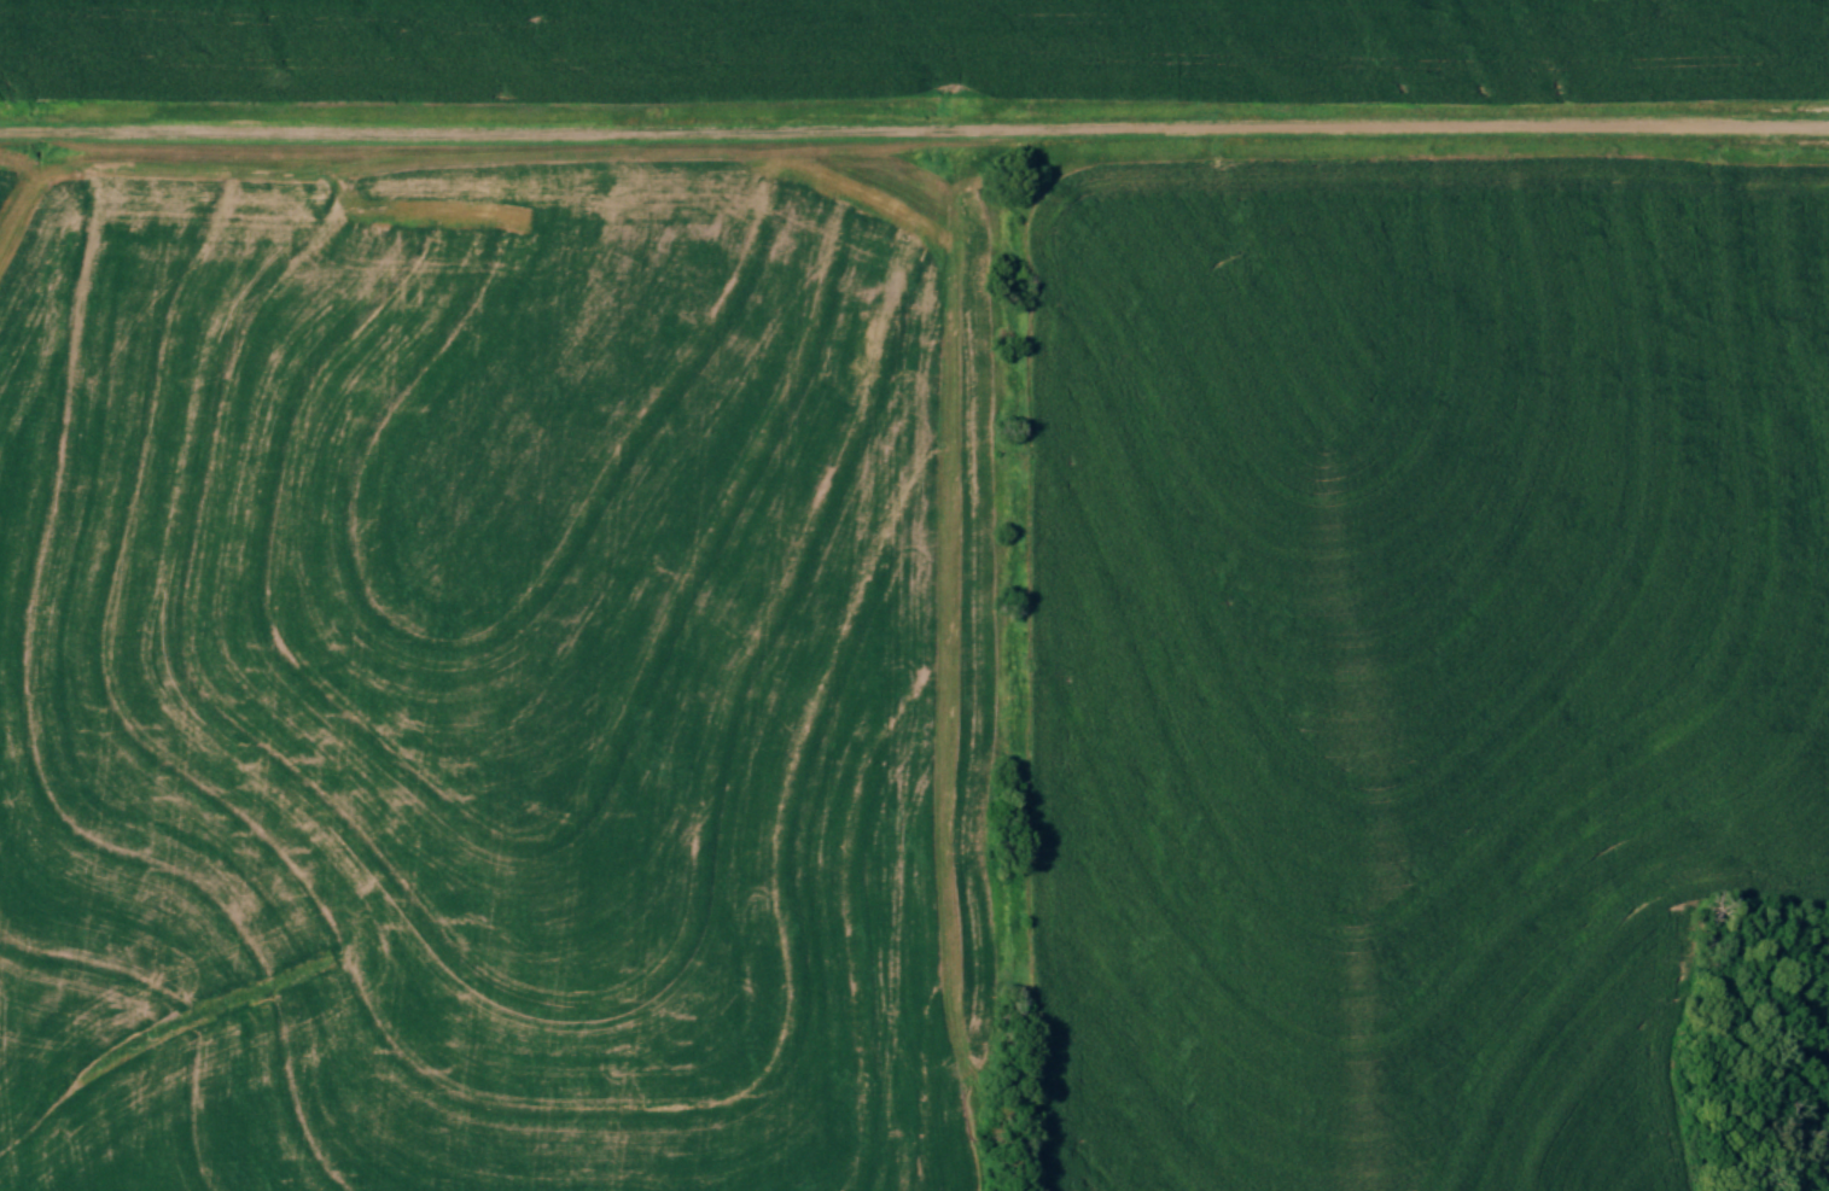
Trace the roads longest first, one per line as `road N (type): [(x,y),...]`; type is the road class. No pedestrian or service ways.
road 1 (residential): [(1828,130),(0,135)]

